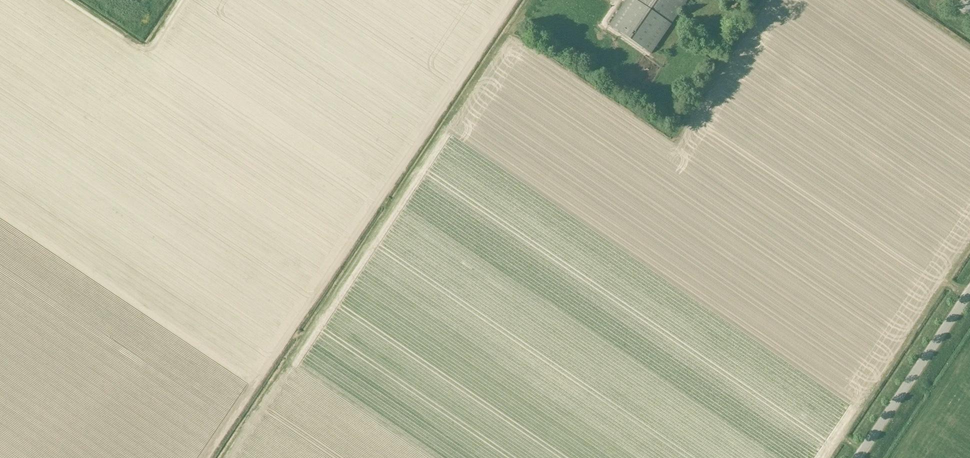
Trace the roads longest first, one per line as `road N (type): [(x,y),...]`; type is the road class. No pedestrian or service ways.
road 1 (unclassified): [(858,457),(969,292)]

